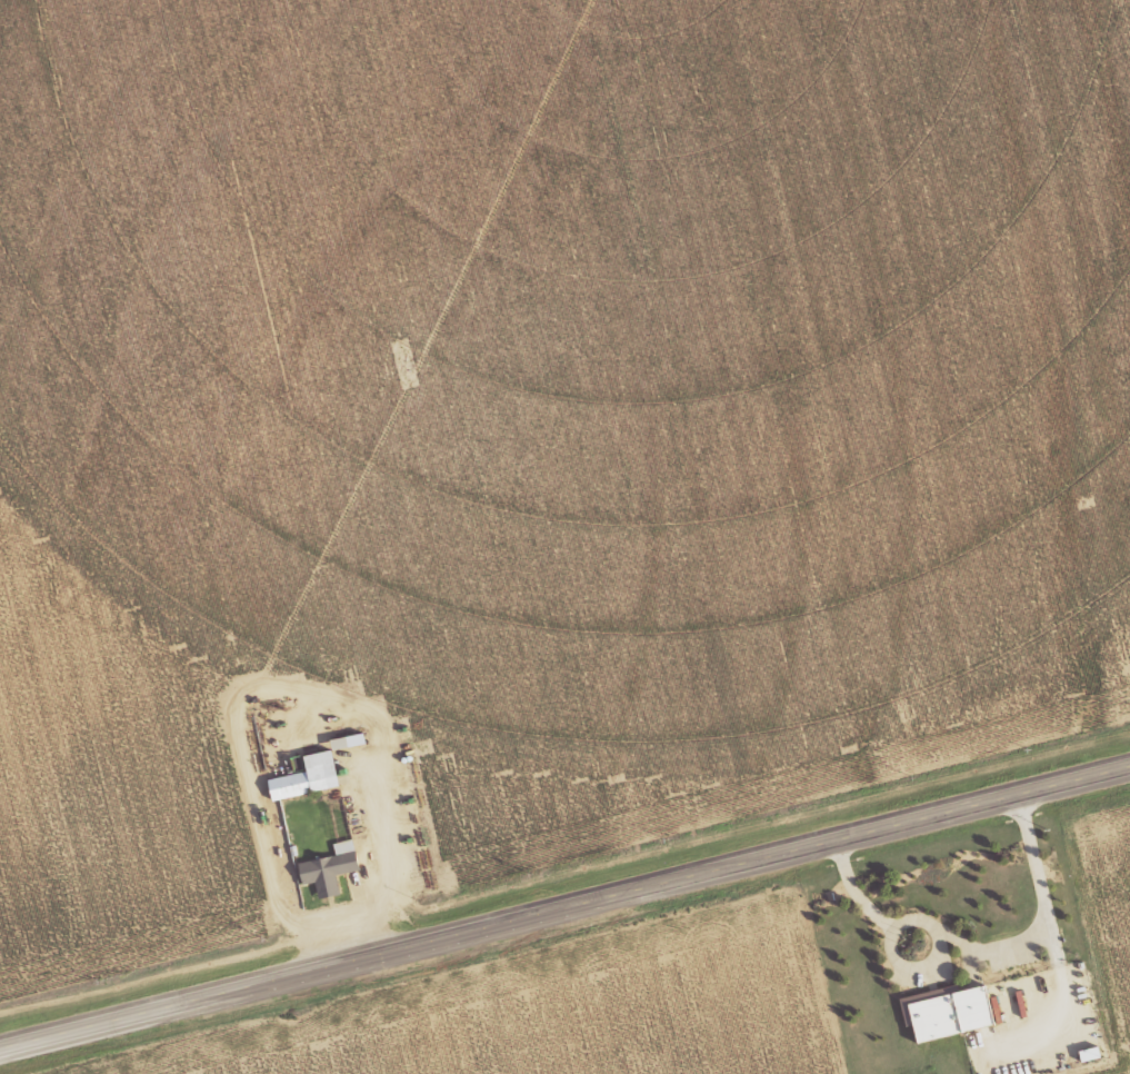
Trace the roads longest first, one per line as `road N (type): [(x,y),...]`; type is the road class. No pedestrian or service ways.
road 1 (primary): [(1129,767),(0,1050)]

